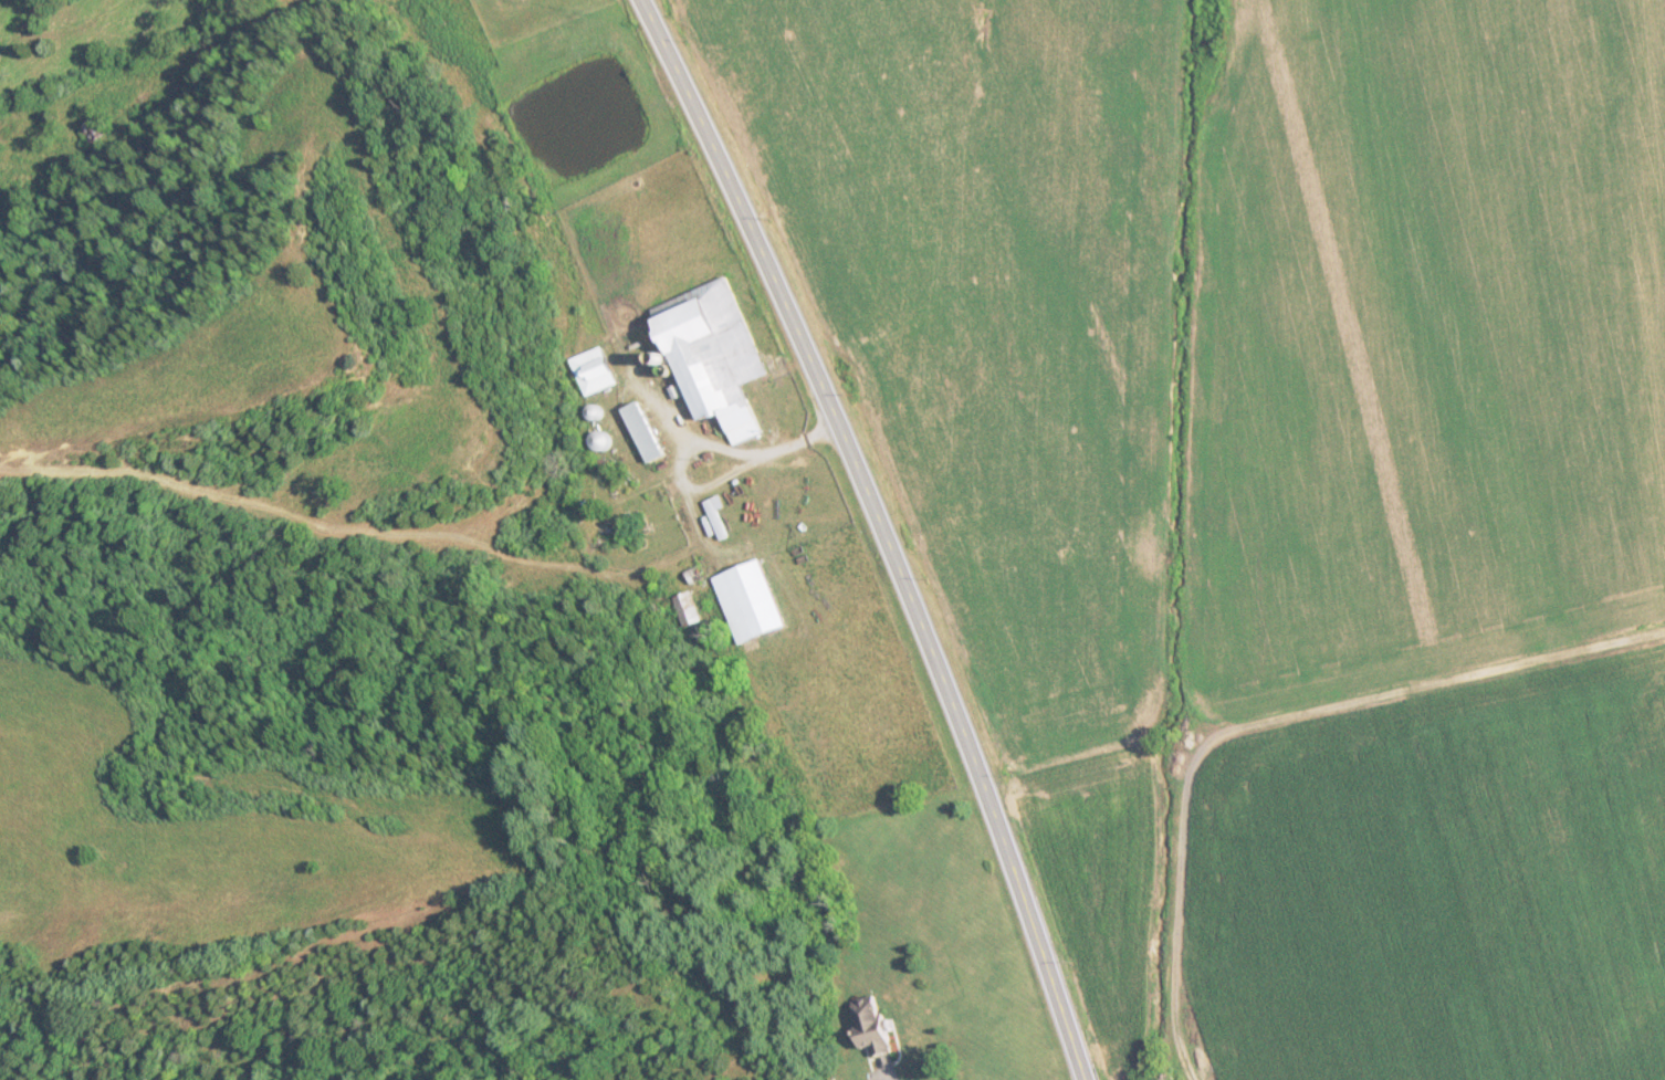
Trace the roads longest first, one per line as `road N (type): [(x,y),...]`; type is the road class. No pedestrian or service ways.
road 1 (secondary): [(1082,1079),(915,610),(758,244),(641,0)]
road 2 (track): [(1186,1079),(1173,1003),(1184,807),(1206,745),(1221,732),(1664,623)]

